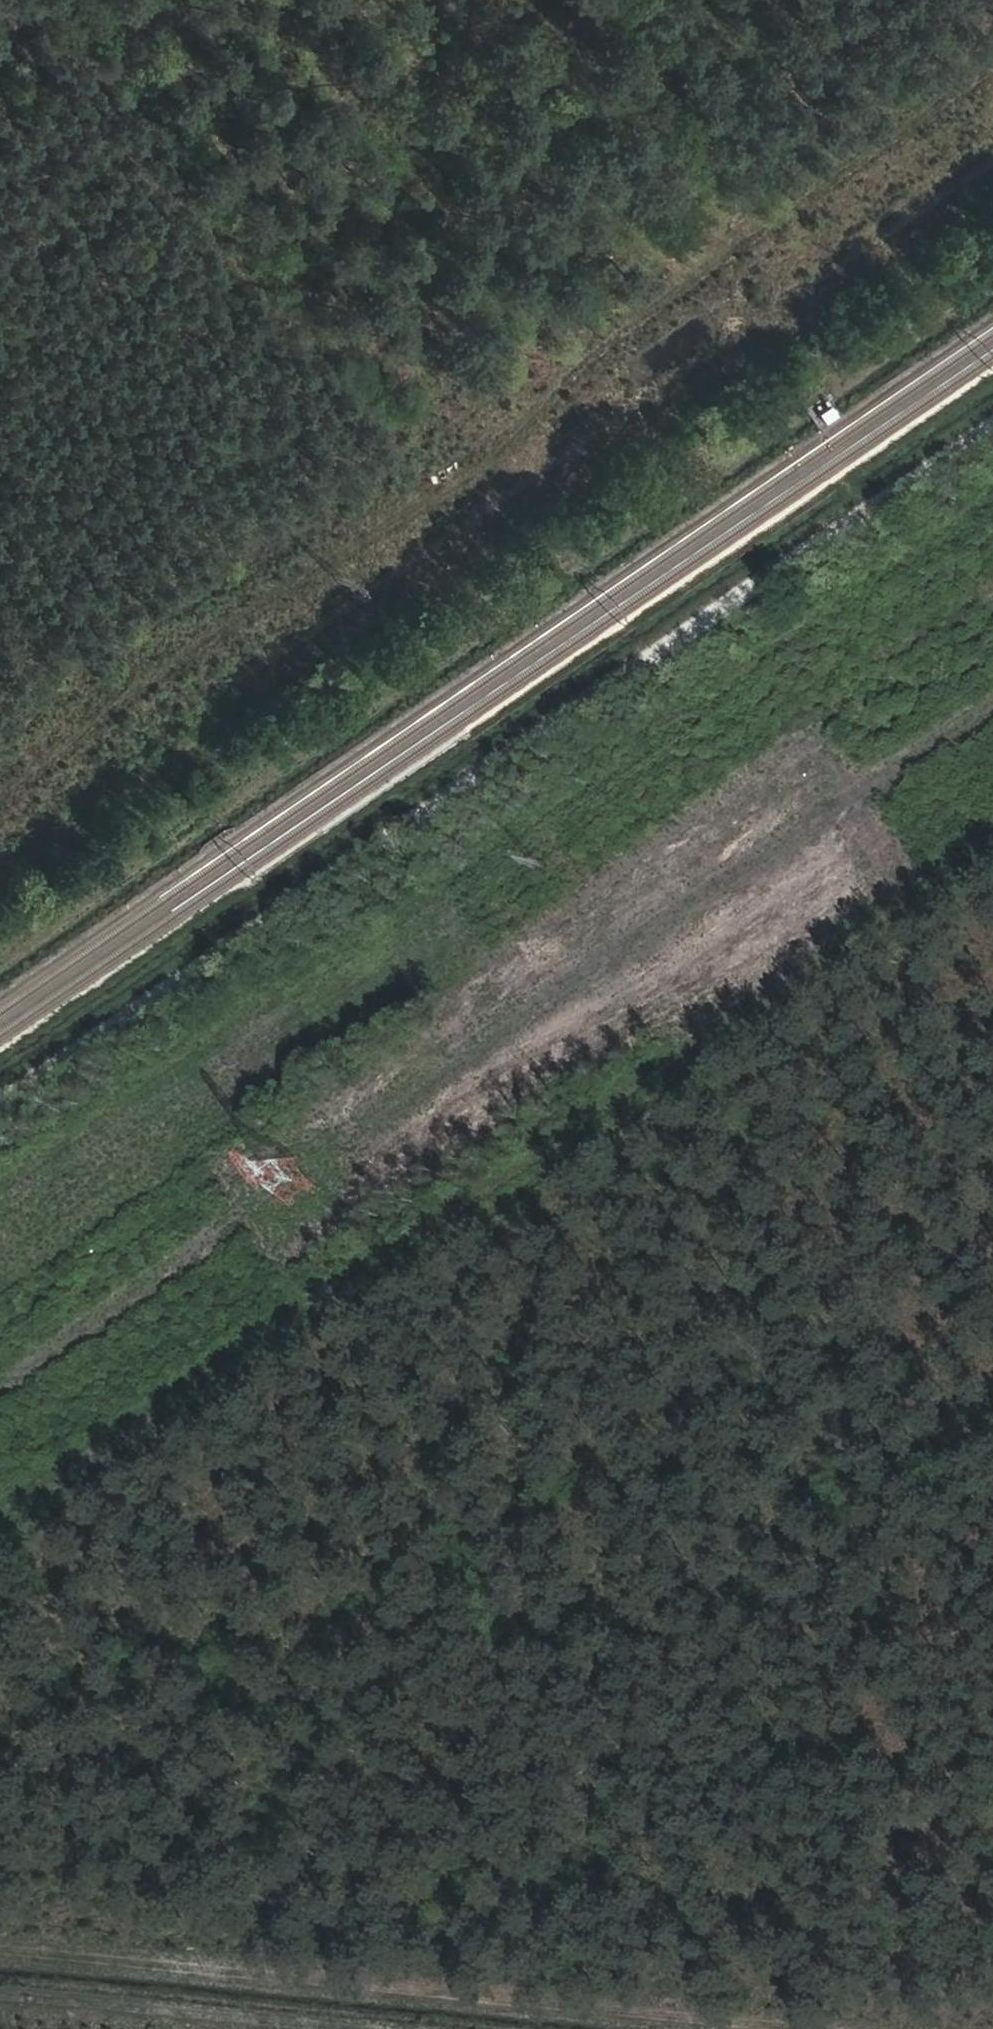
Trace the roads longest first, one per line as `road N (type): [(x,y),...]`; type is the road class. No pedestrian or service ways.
road 1 (track): [(992,425),(0,1098)]
road 2 (track): [(846,2028),(0,1949)]
road 3 (track): [(315,2028),(0,1993)]

